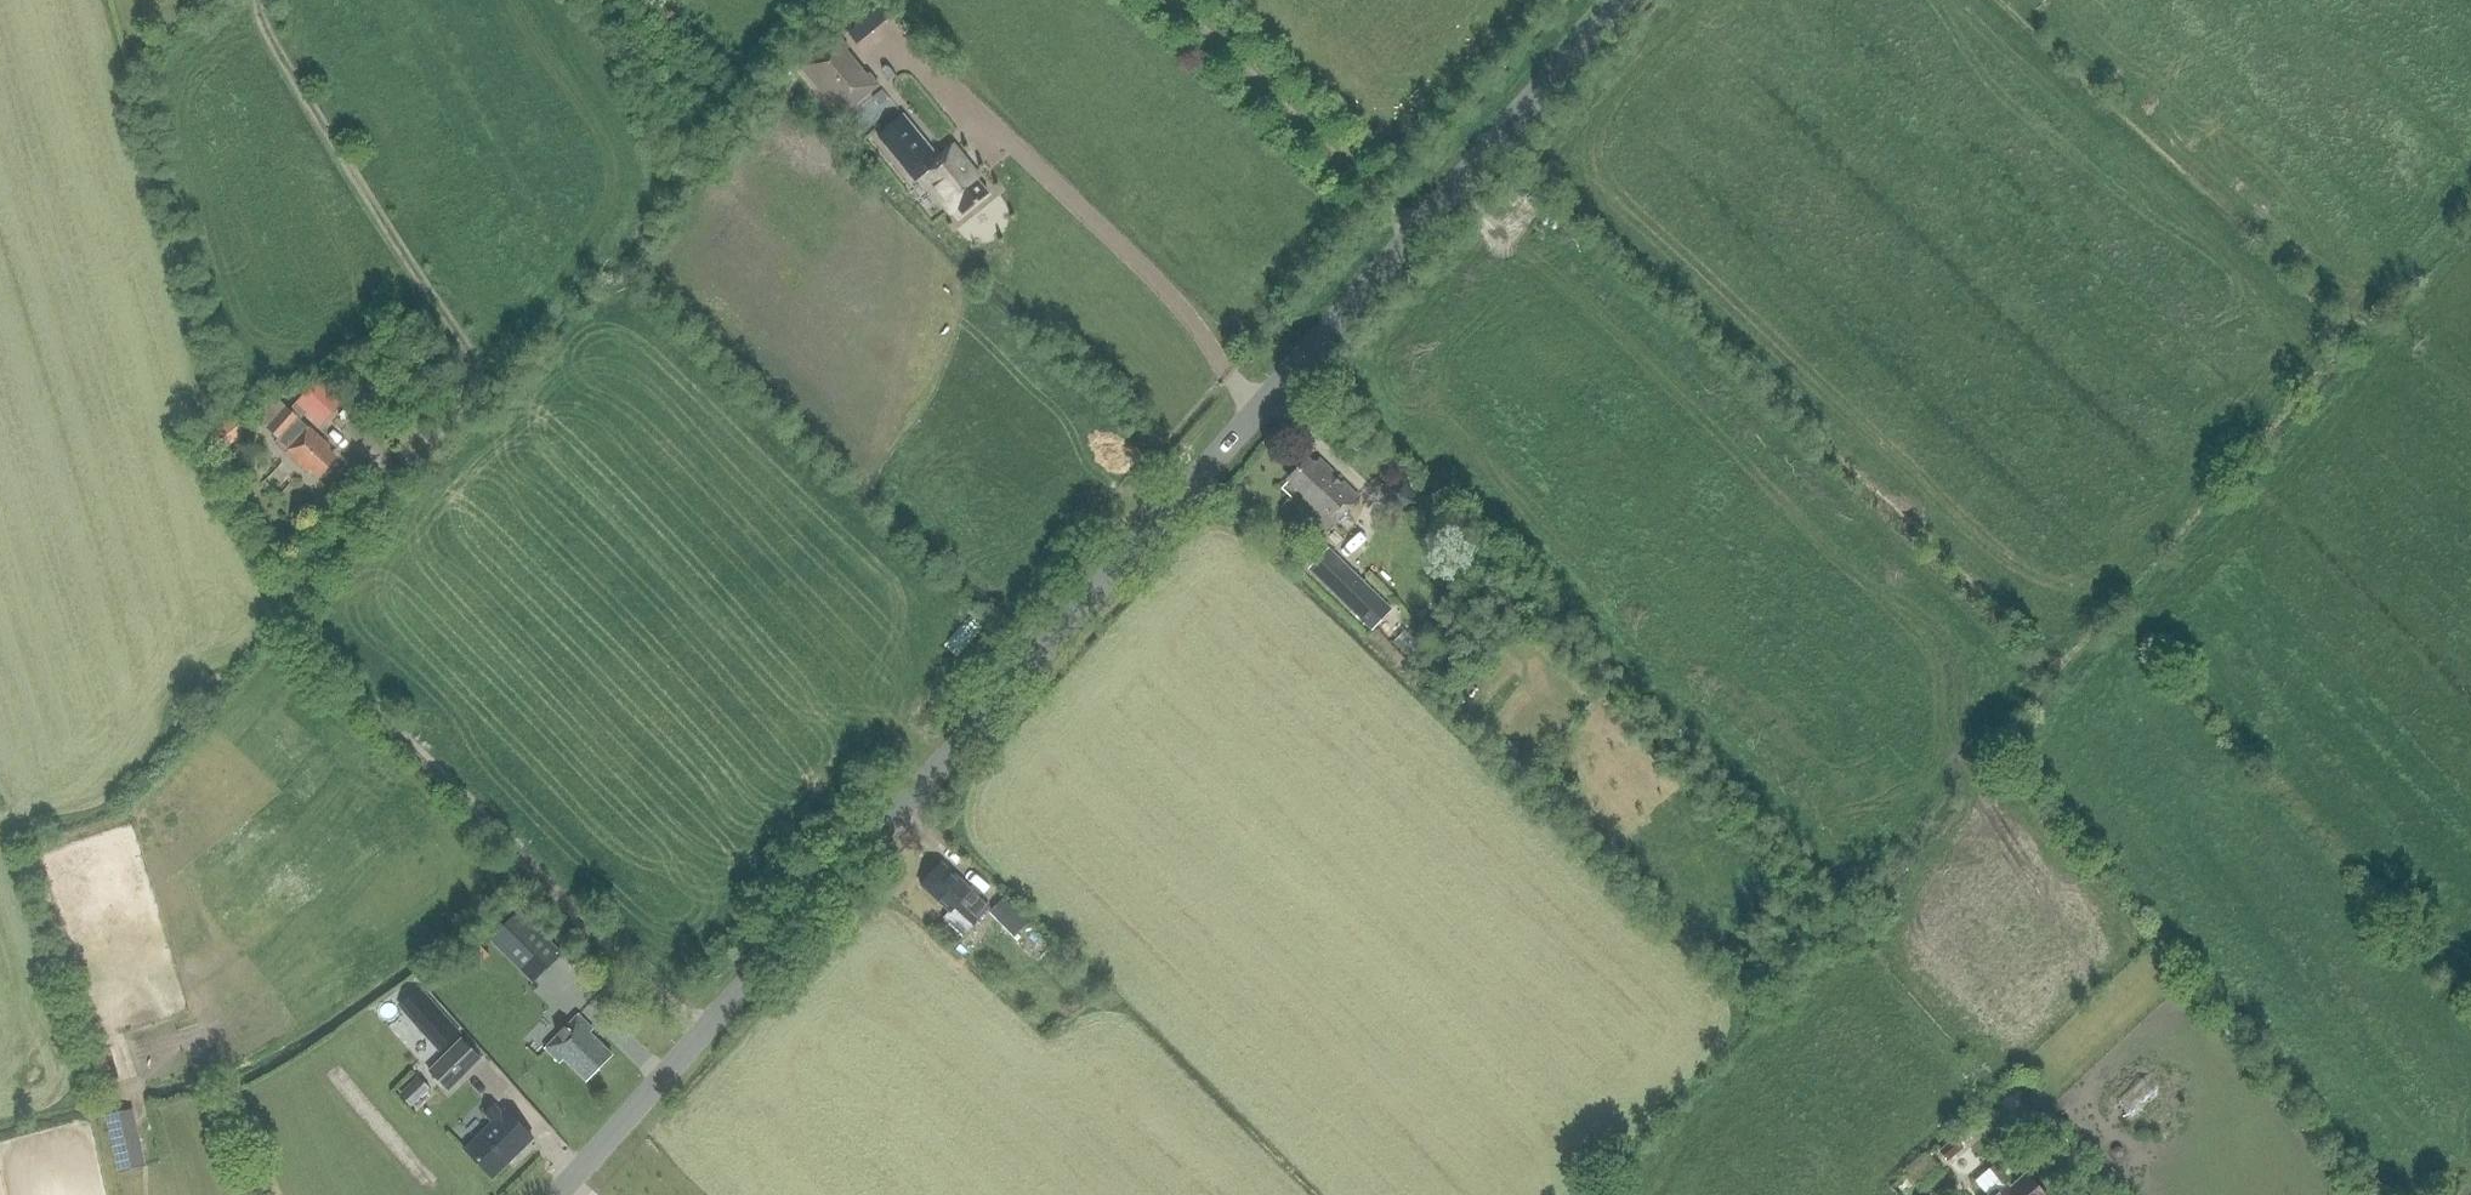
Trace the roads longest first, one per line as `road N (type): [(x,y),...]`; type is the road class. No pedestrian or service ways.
road 1 (tertiary): [(556,1194),(1622,0)]
road 2 (track): [(707,1028),(652,986),(355,687),(303,624),(302,588),(313,565),(464,406),(474,379),(472,360),(274,45),(258,0)]

